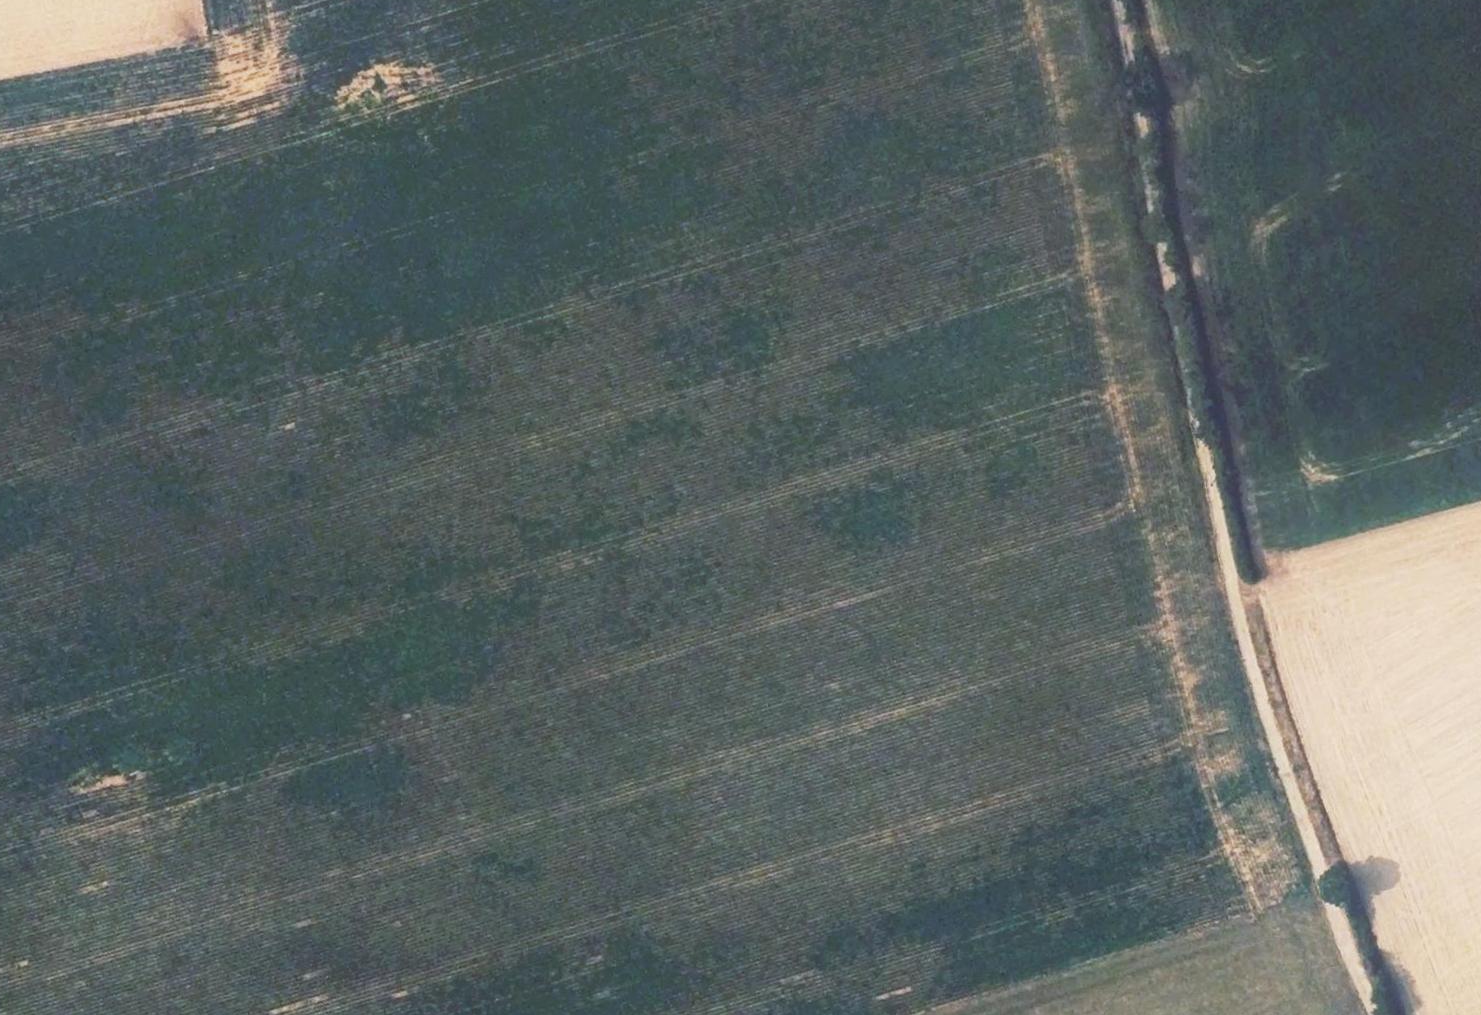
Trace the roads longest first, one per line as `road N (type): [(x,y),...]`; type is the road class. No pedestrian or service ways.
road 1 (track): [(1107,0),(1193,426),(1284,789),(1376,1014)]

